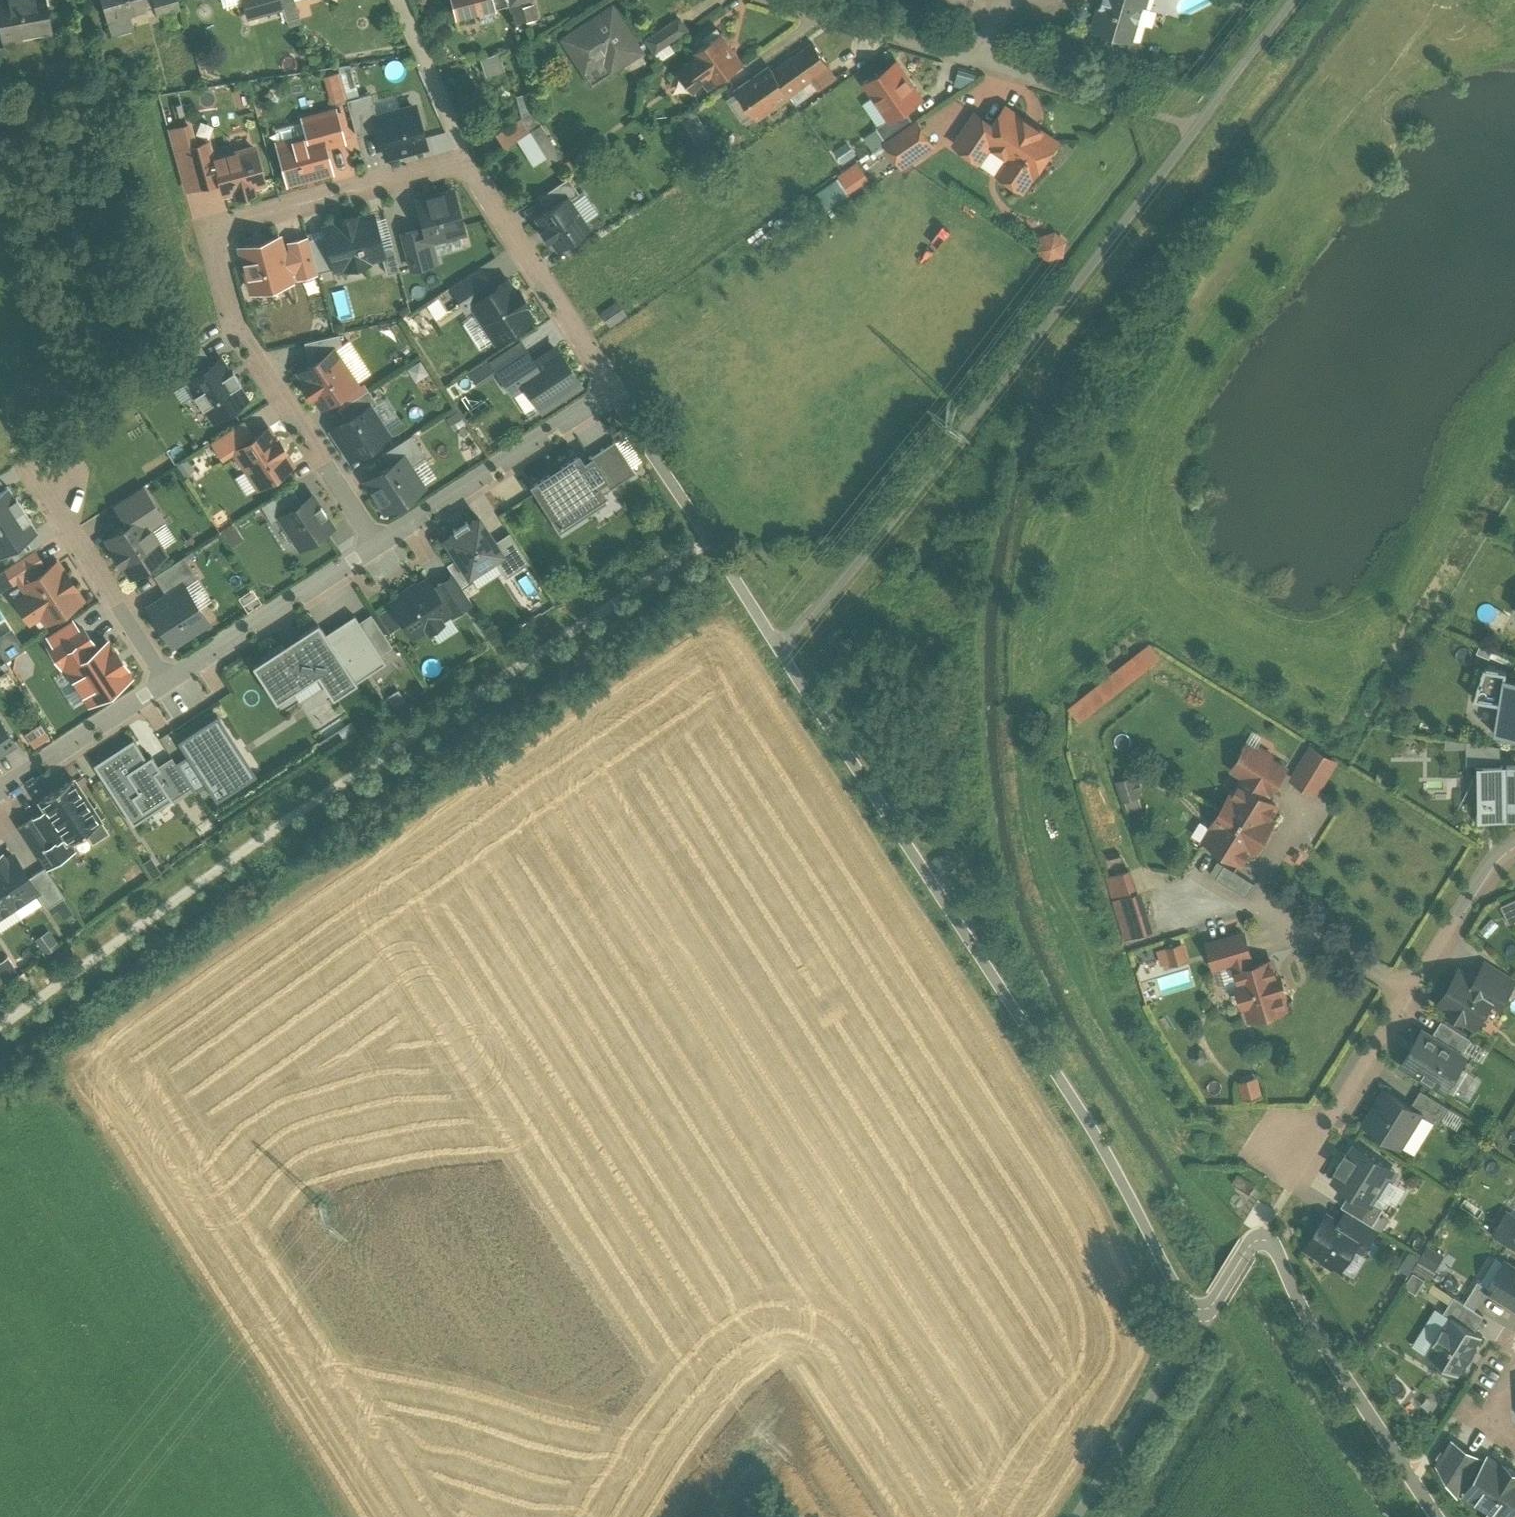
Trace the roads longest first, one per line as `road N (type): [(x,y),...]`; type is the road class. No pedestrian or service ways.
road 1 (residential): [(372,549),(234,328),(216,248),(227,225),(466,162)]
road 2 (residential): [(372,549),(610,393),(466,162)]
road 3 (residential): [(1514,855),(1476,889),(1315,1149)]
road 4 (residential): [(166,680),(29,470)]
road 5 (residential): [(166,680),(372,549)]
road 6 (residential): [(1202,1322),(1081,1516)]
road 7 (residential): [(0,788),(166,680)]
road 8 (residential): [(804,0),(979,56)]

